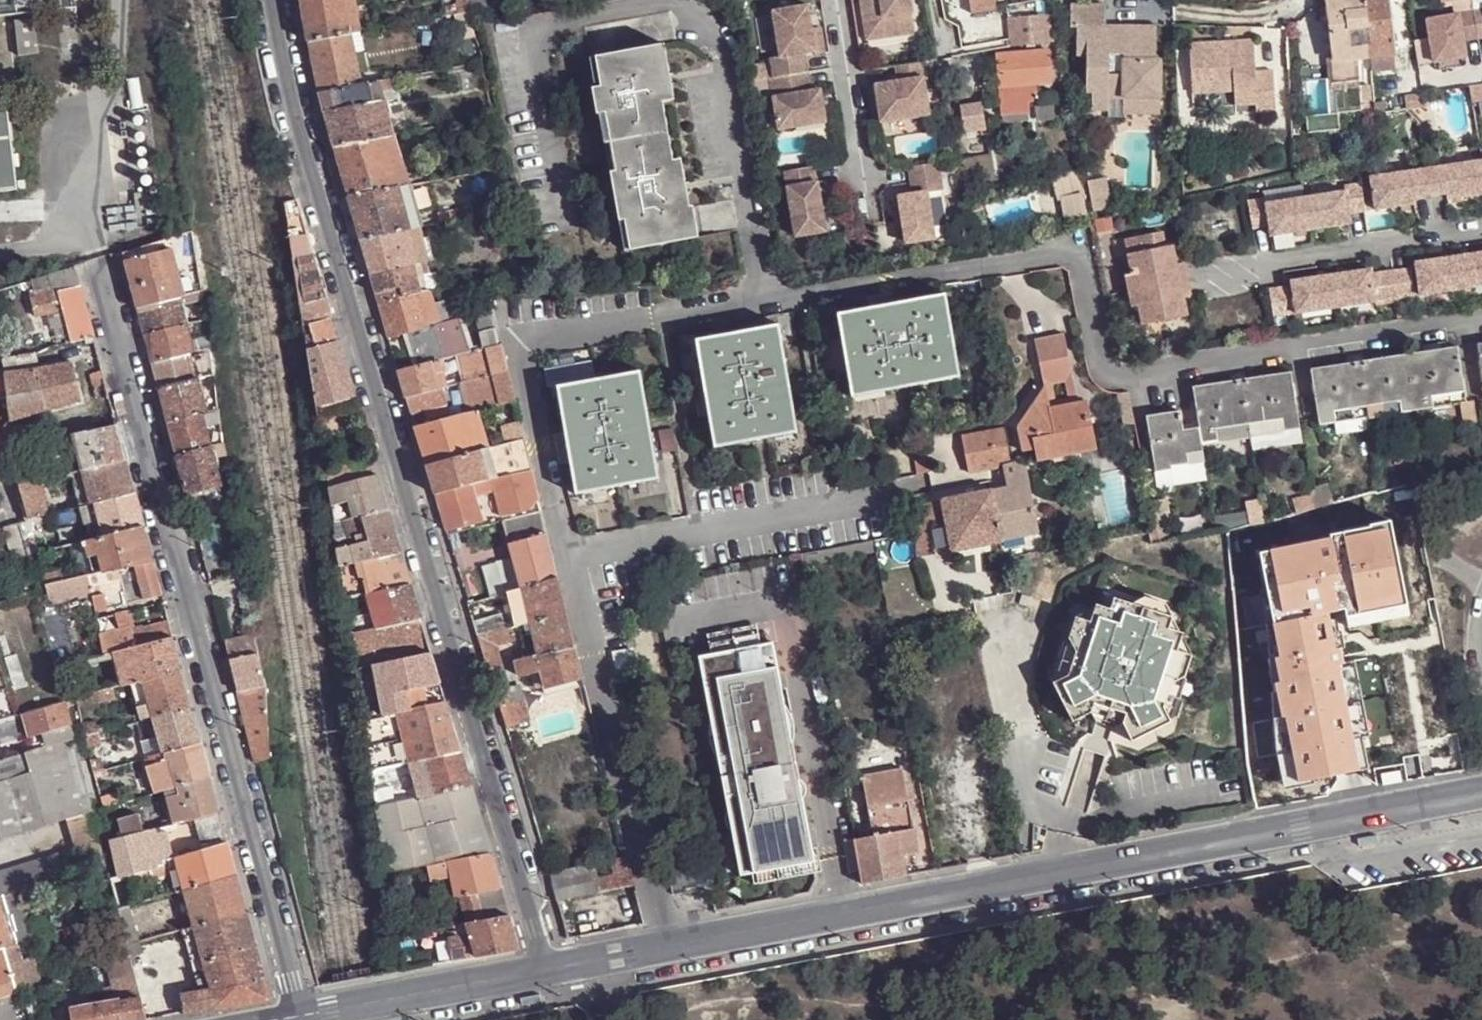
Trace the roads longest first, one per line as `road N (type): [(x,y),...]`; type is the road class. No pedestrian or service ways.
road 1 (residential): [(553,971),(318,189),(276,0)]
road 2 (residential): [(1481,318),(1107,377),(1097,366),(1077,262),(1062,251),(758,306)]
road 3 (tertiary): [(669,946),(1481,795)]
road 4 (unclassified): [(301,1016),(111,278)]
road 5 (residential): [(562,218),(535,44),(548,28),(675,3),(694,10),(707,21),(758,306)]
road 6 (residential): [(758,306),(521,344),(569,550)]
road 7 (residential): [(569,550),(669,946)]
road 8 (residential): [(897,490),(569,550)]
road 9 (residential): [(1213,277),(1481,230)]
road 10 (tertiary): [(301,1016),(553,971)]

